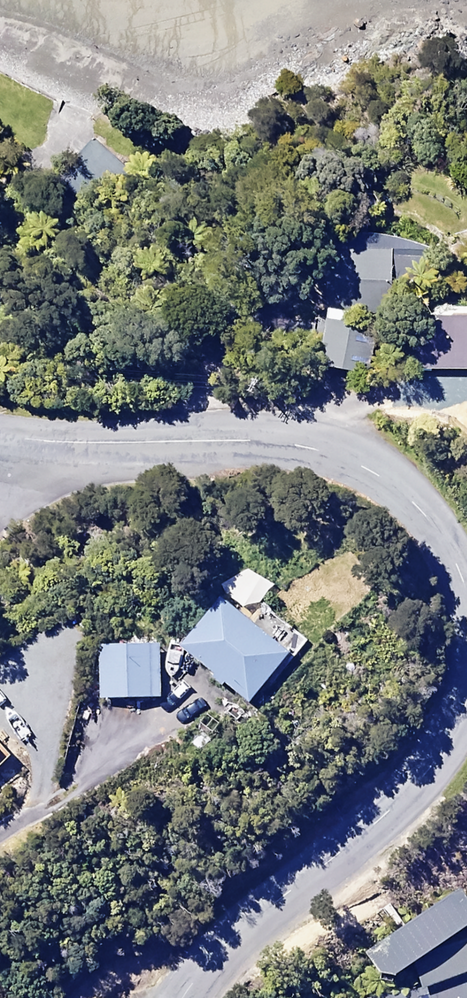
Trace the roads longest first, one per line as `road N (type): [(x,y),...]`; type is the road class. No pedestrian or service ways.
road 1 (tertiary): [(3,438),(307,448),(366,467),(410,499),(438,530),(466,591)]
road 2 (tertiary): [(466,698),(451,739),(403,800),(280,899),(183,997)]

